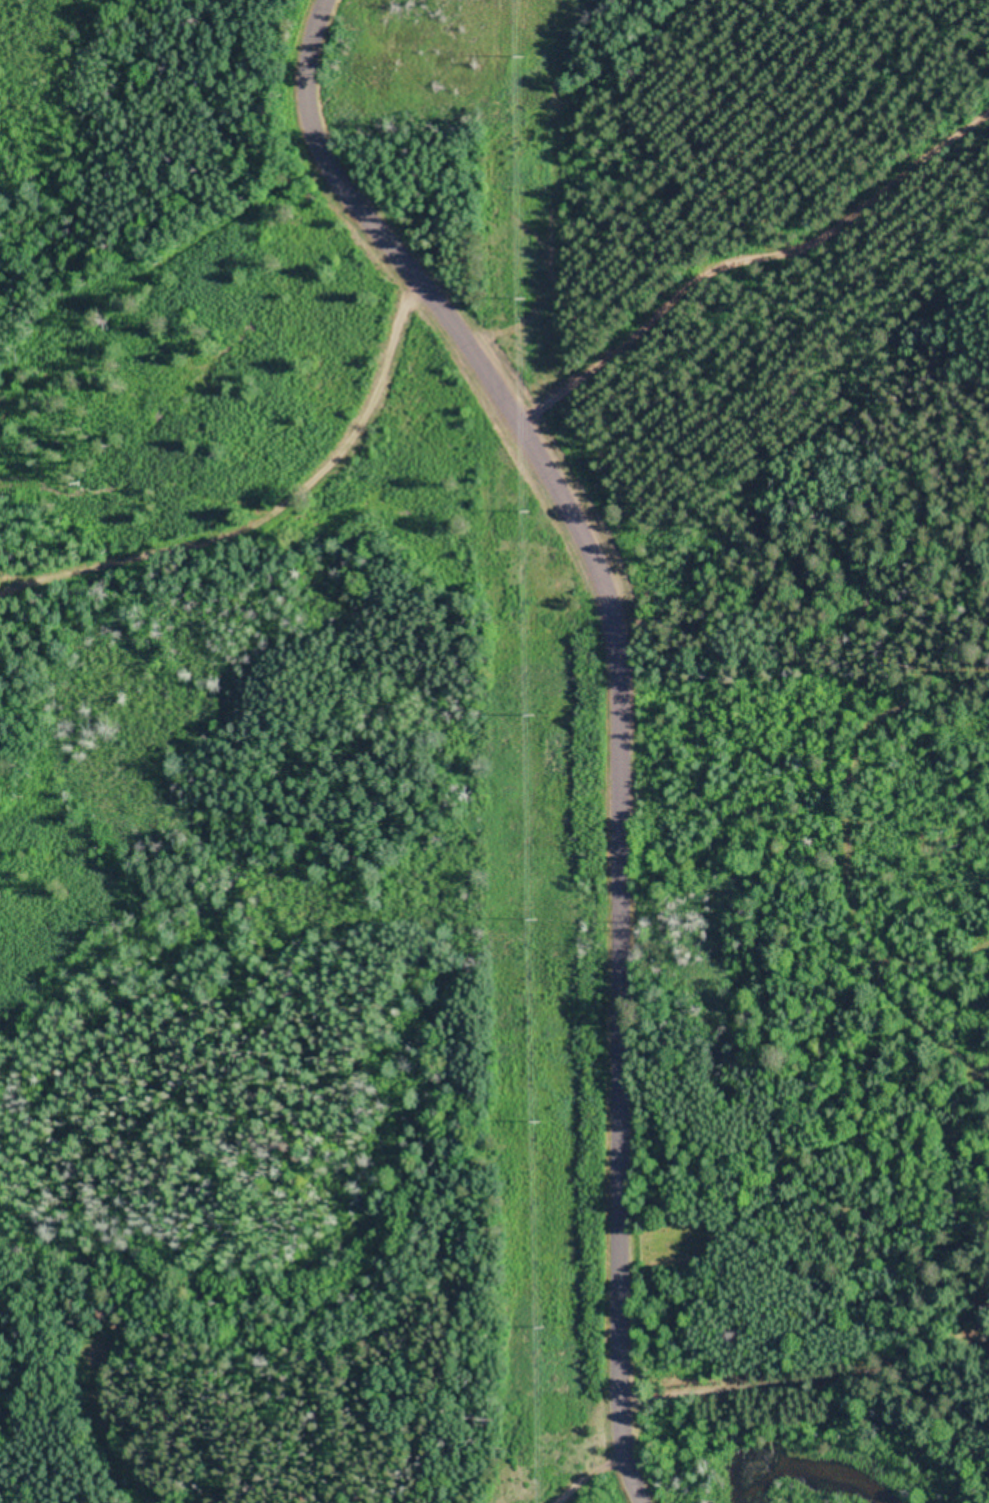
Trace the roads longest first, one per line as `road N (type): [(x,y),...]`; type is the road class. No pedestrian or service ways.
road 1 (residential): [(672,1502),(662,1429),(662,607),(619,515),(454,313),(417,300),(356,202),(343,141),(372,0)]
road 2 (track): [(417,300),(368,399),(313,454),(154,552),(0,612)]
road 3 (track): [(0,351),(19,344),(142,221),(270,153),(343,141)]

